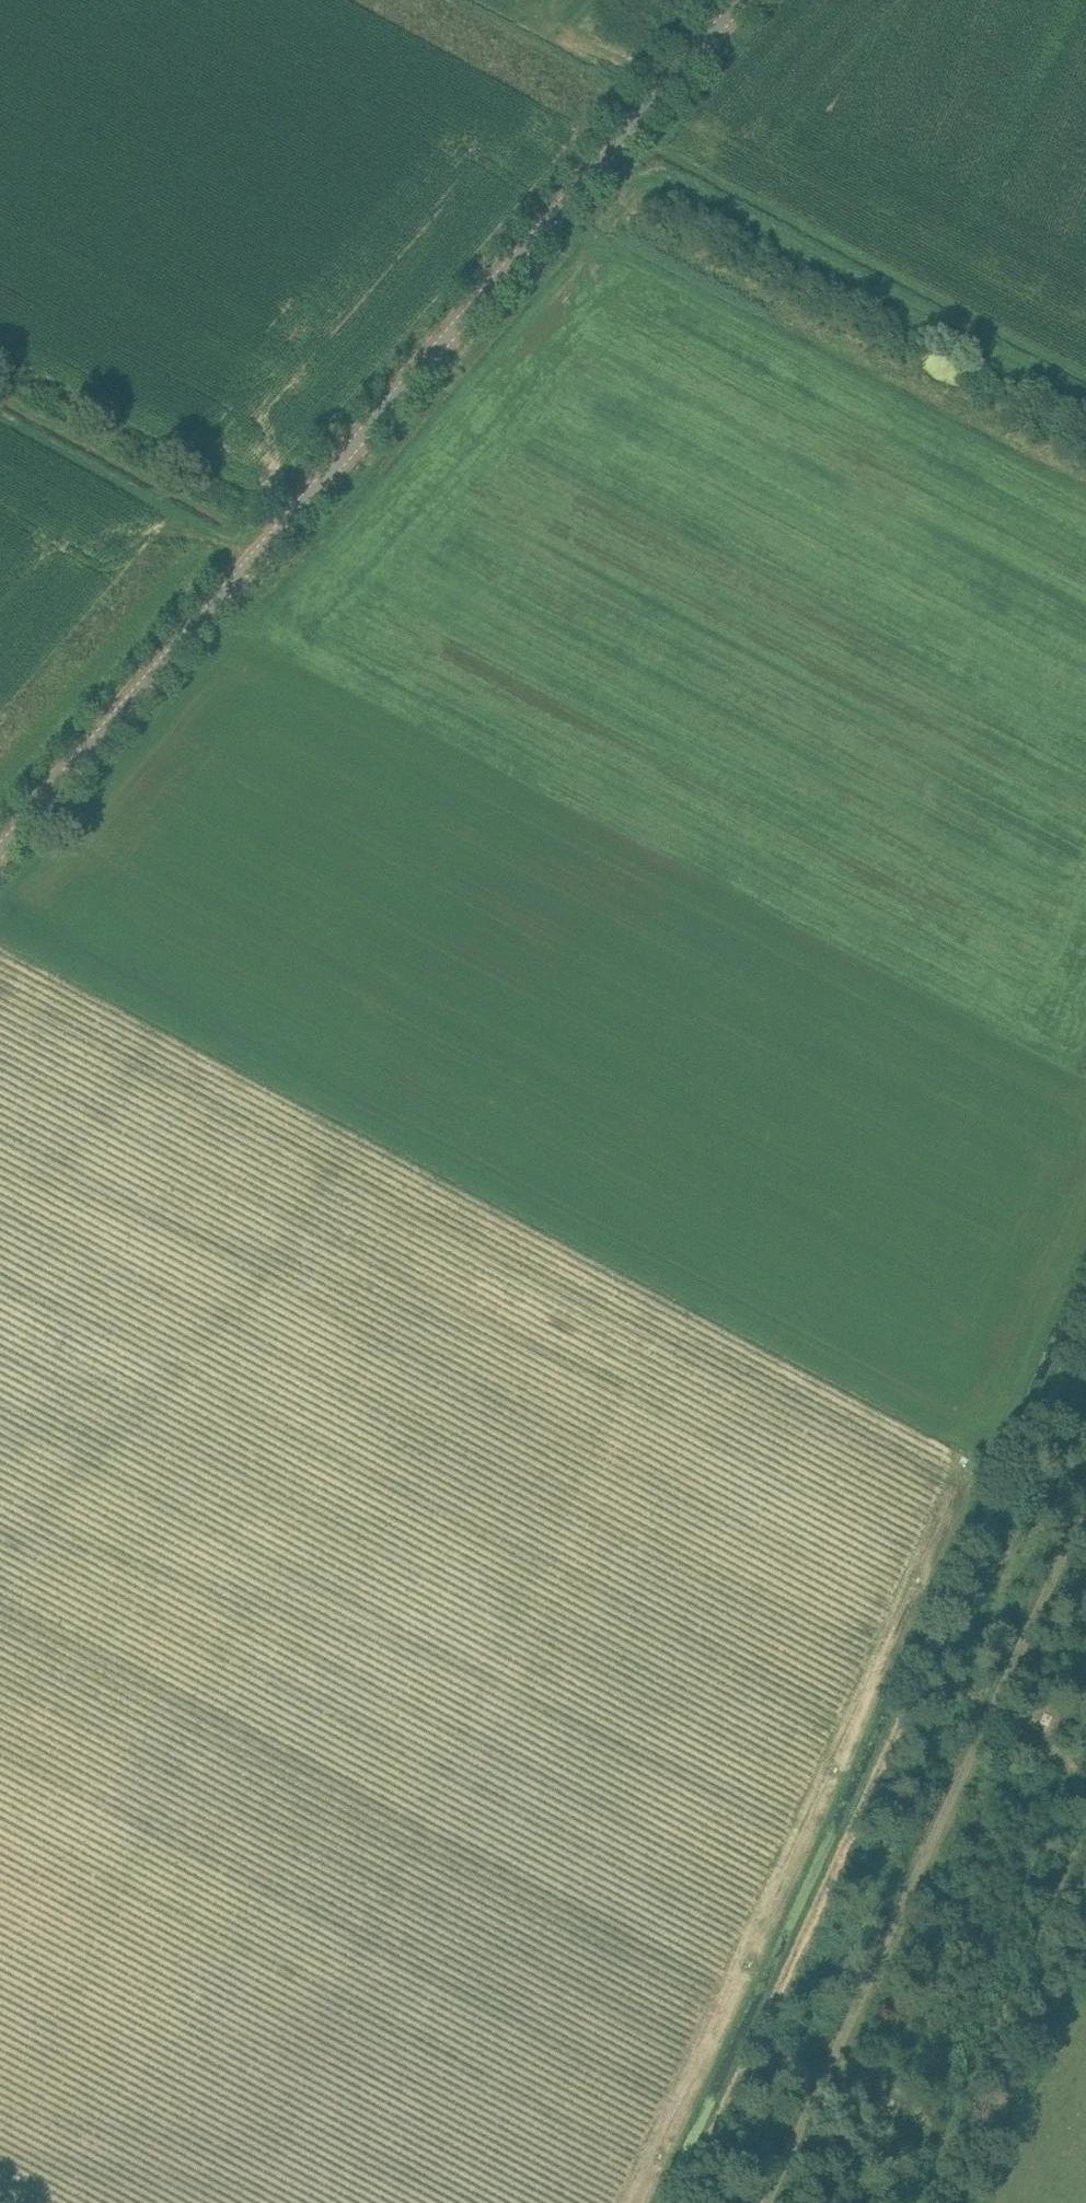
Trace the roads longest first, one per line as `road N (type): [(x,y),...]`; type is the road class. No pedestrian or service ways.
road 1 (unclassified): [(0,848),(741,0)]
road 2 (track): [(765,2202),(1085,1504)]

